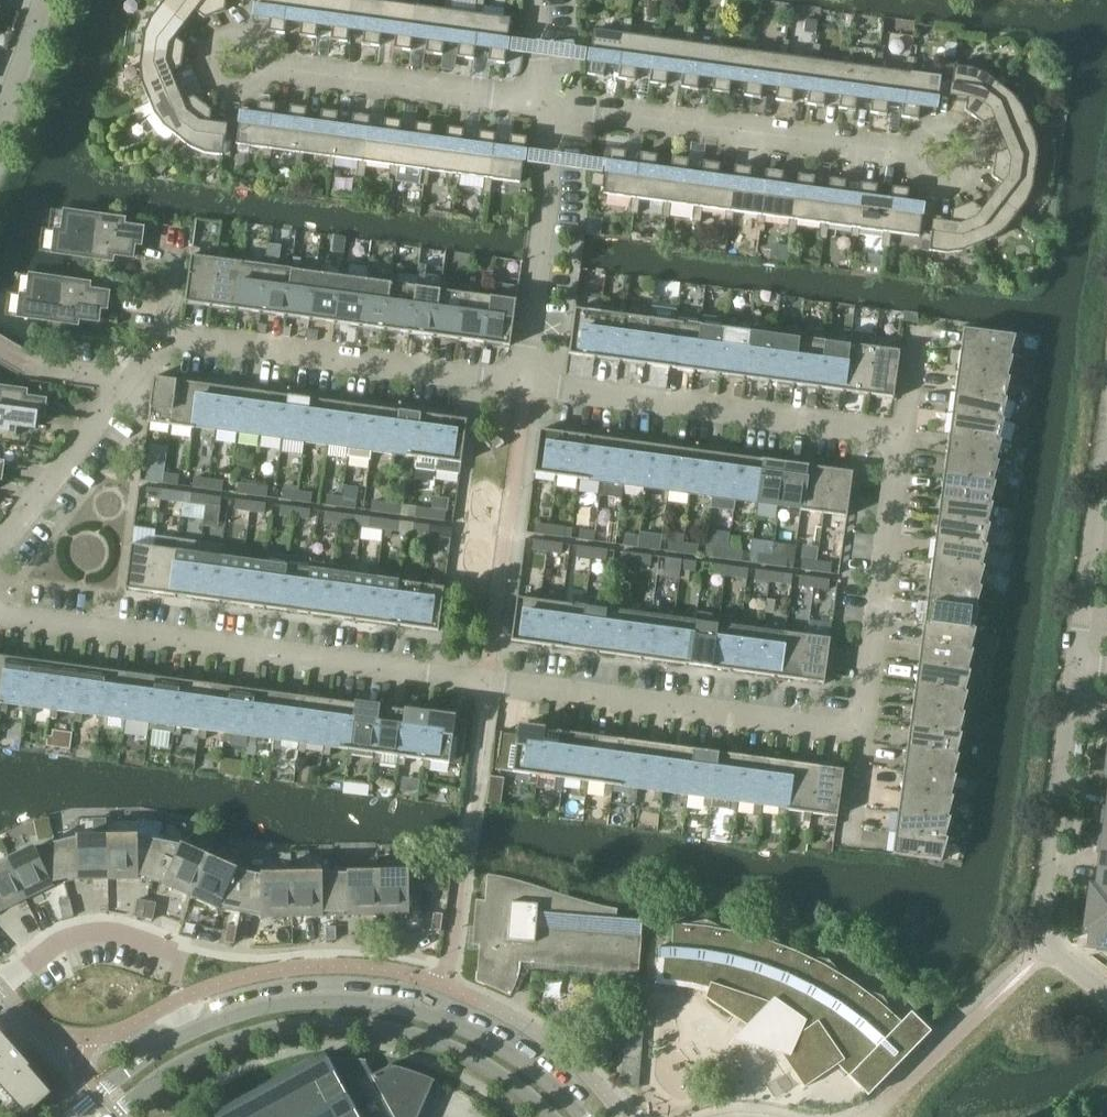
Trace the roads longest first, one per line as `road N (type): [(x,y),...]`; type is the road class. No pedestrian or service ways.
road 1 (residential): [(865,731),(487,686),(0,614)]
road 2 (residential): [(1106,994),(1043,946),(1106,432)]
road 3 (residential): [(115,1116),(203,1050),(307,1023),(361,1023),(421,1038),(485,1063),(551,1116)]
road 4 (residential): [(580,1116),(538,1075),(481,1038),(375,1003),(314,1001),(193,1031)]
road 5 (residential): [(952,159),(548,107)]
road 6 (residential): [(521,386),(906,440)]
road 7 (residential): [(166,337),(521,386)]
road 8 (residential): [(548,107),(228,66)]
road 9 (residential): [(906,440),(865,731)]
road 10 (residential): [(521,386),(547,183),(548,107)]
road 11 (residential): [(0,977),(60,939),(91,930),(172,947),(193,1031)]
road 12 (residential): [(0,552),(166,337)]
road 13 (residential): [(193,1031),(75,1116)]
road 14 (residential): [(0,122),(40,0)]

